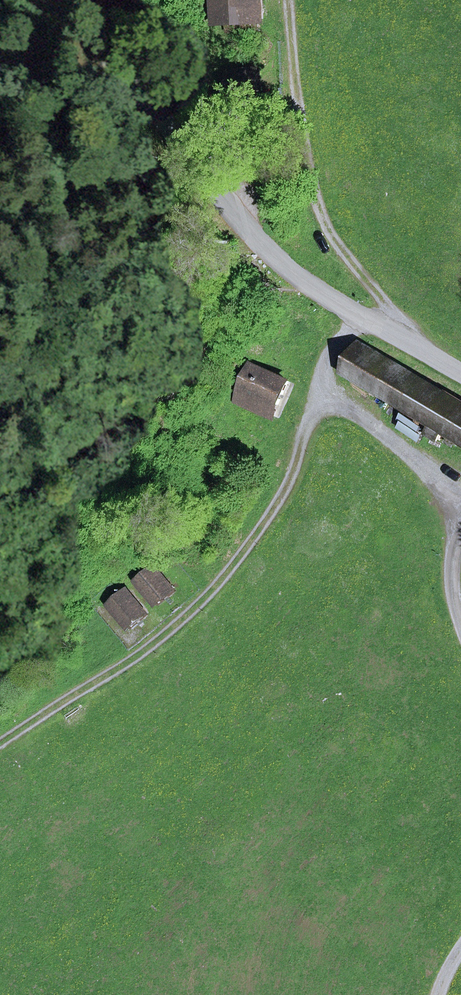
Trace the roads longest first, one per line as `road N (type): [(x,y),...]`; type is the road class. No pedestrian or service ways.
road 1 (unclassified): [(61,0),(230,224),(355,316),(460,370)]
road 2 (track): [(324,380),(282,495),(234,562),(142,642),(0,744)]
road 3 (track): [(286,0),(310,192),(422,350)]

